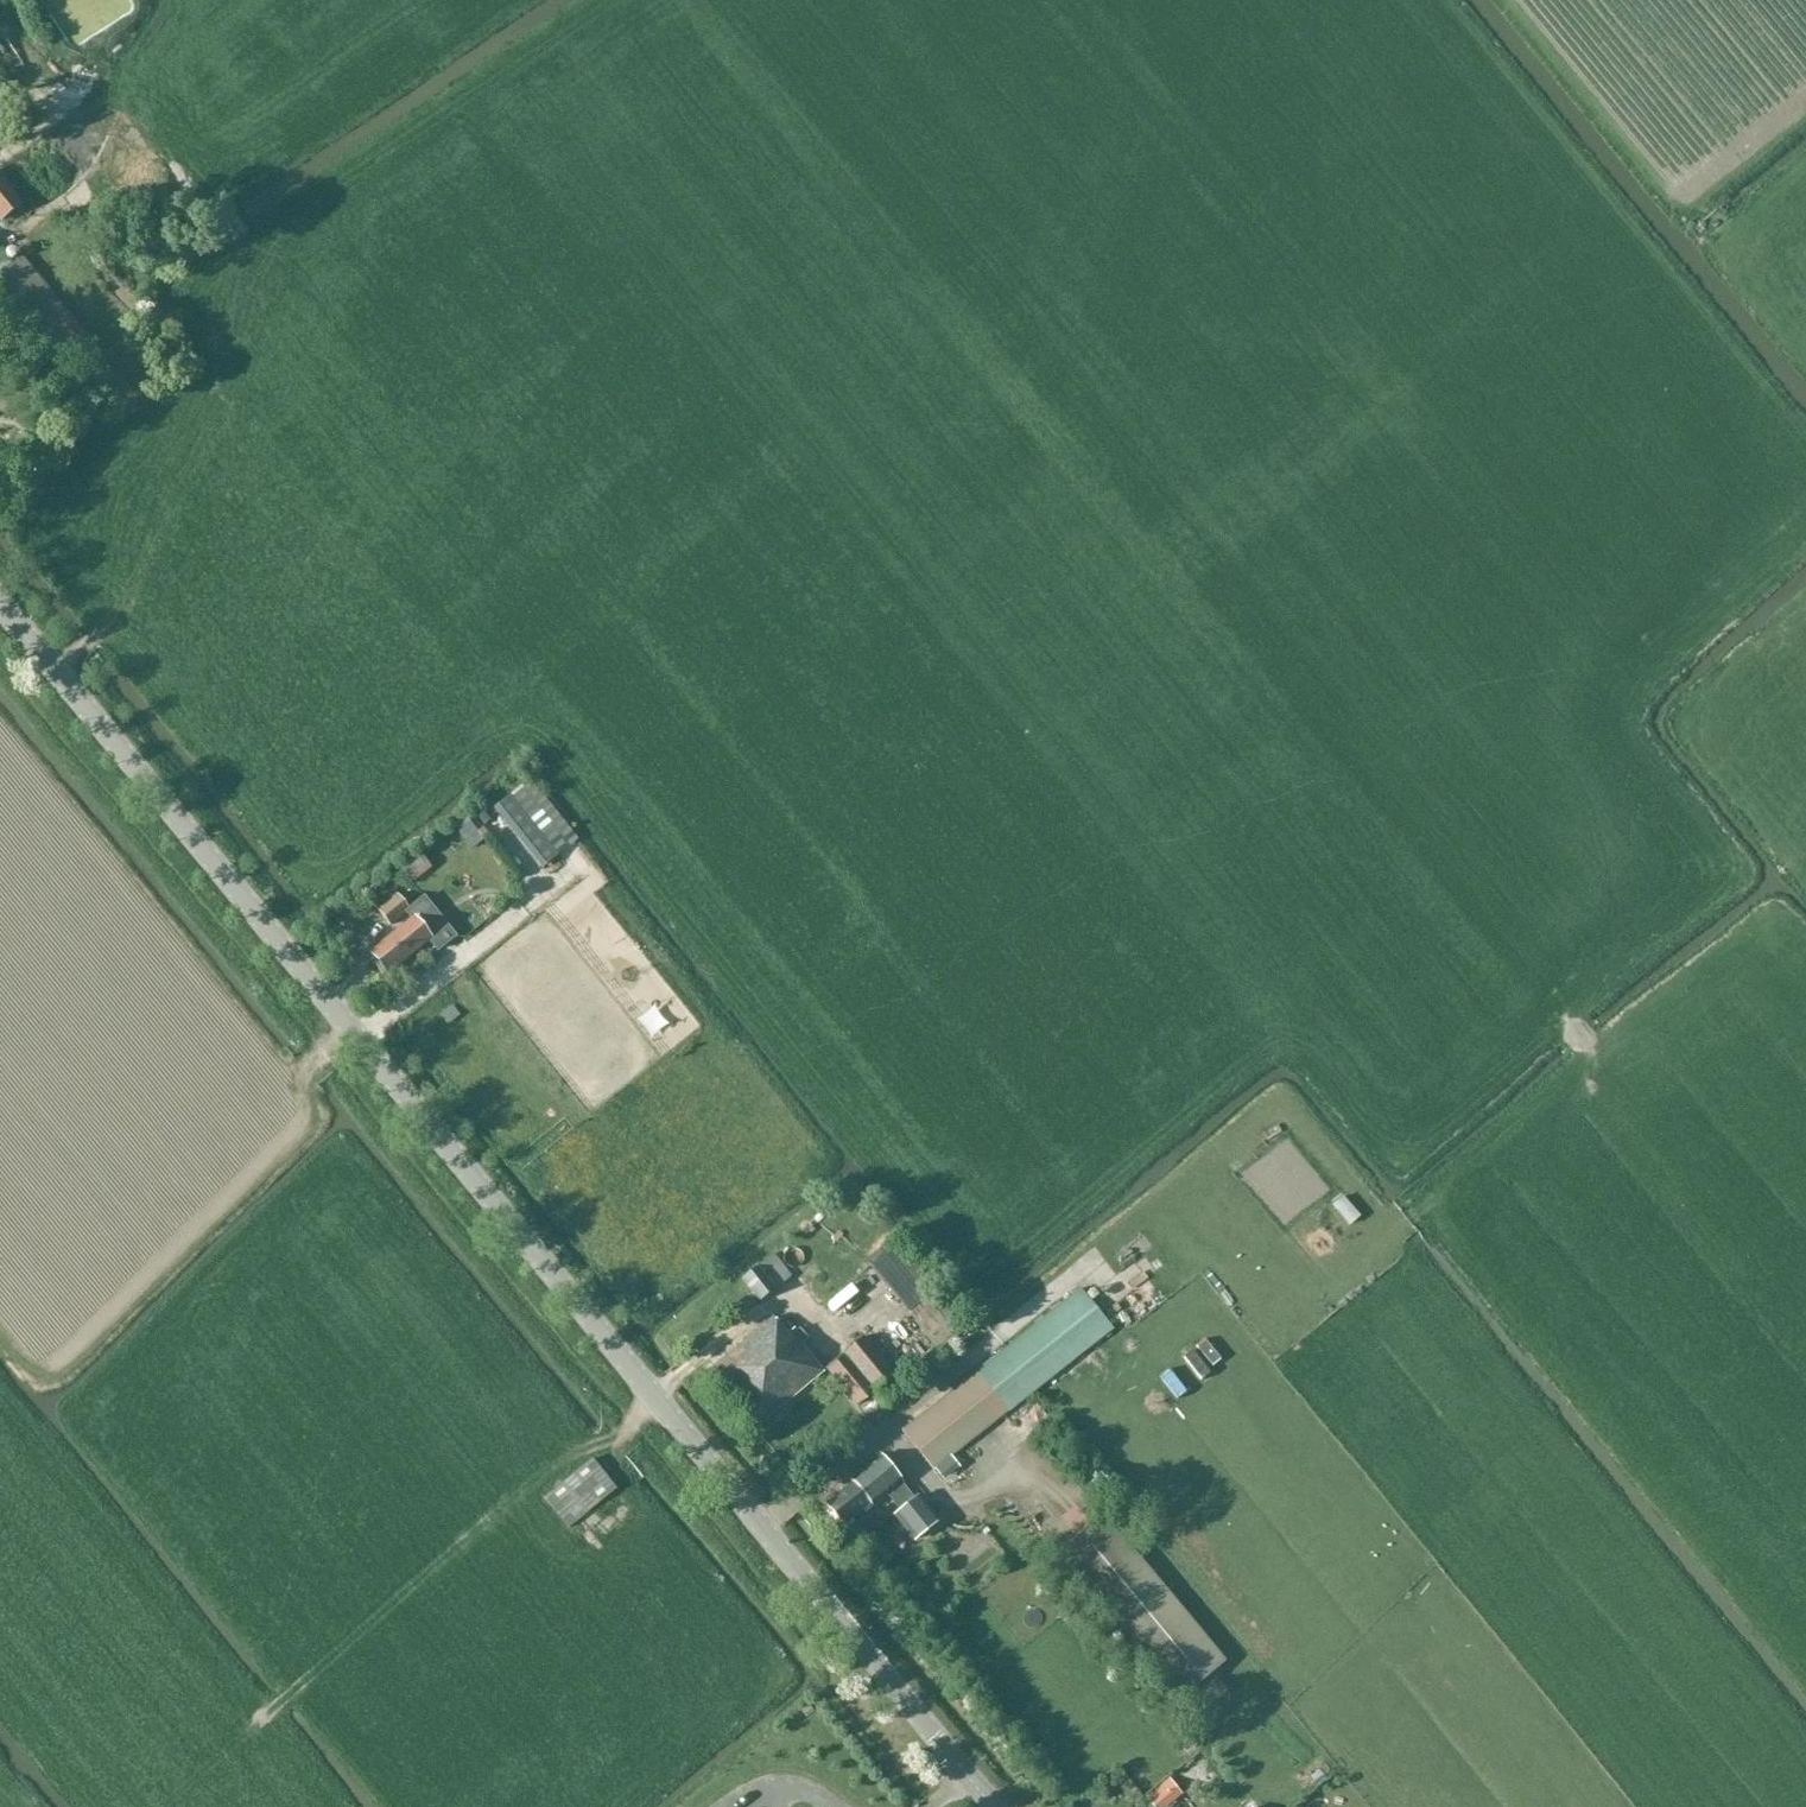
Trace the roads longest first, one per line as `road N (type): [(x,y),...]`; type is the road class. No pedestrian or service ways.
road 1 (tertiary): [(992,1806),(0,593)]

